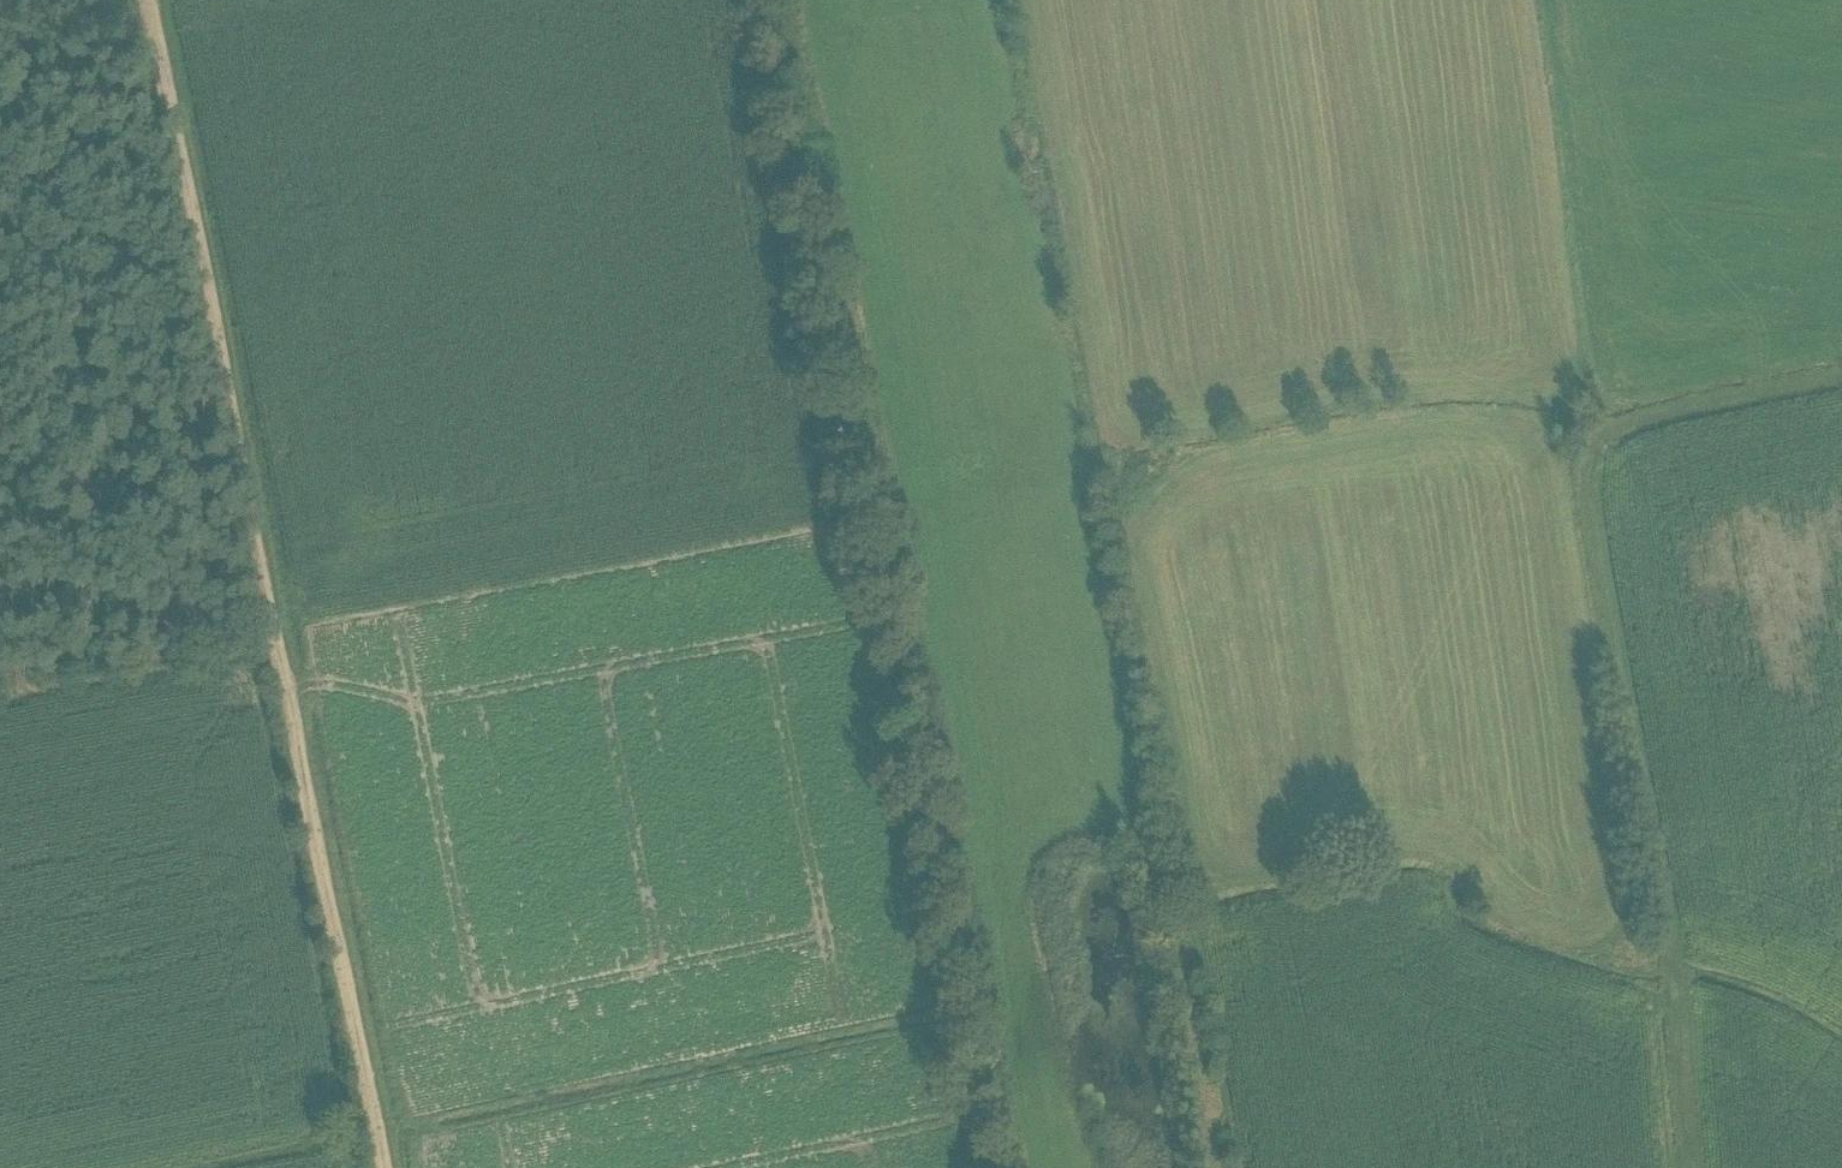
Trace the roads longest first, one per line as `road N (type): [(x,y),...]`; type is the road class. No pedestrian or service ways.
road 1 (track): [(378,1167),(243,578),(126,0)]
road 2 (track): [(1841,380),(1655,418),(1613,433),(1596,449),(1590,470),(1675,965),(1693,1167)]
road 3 (track): [(892,516),(876,497),(782,0)]

